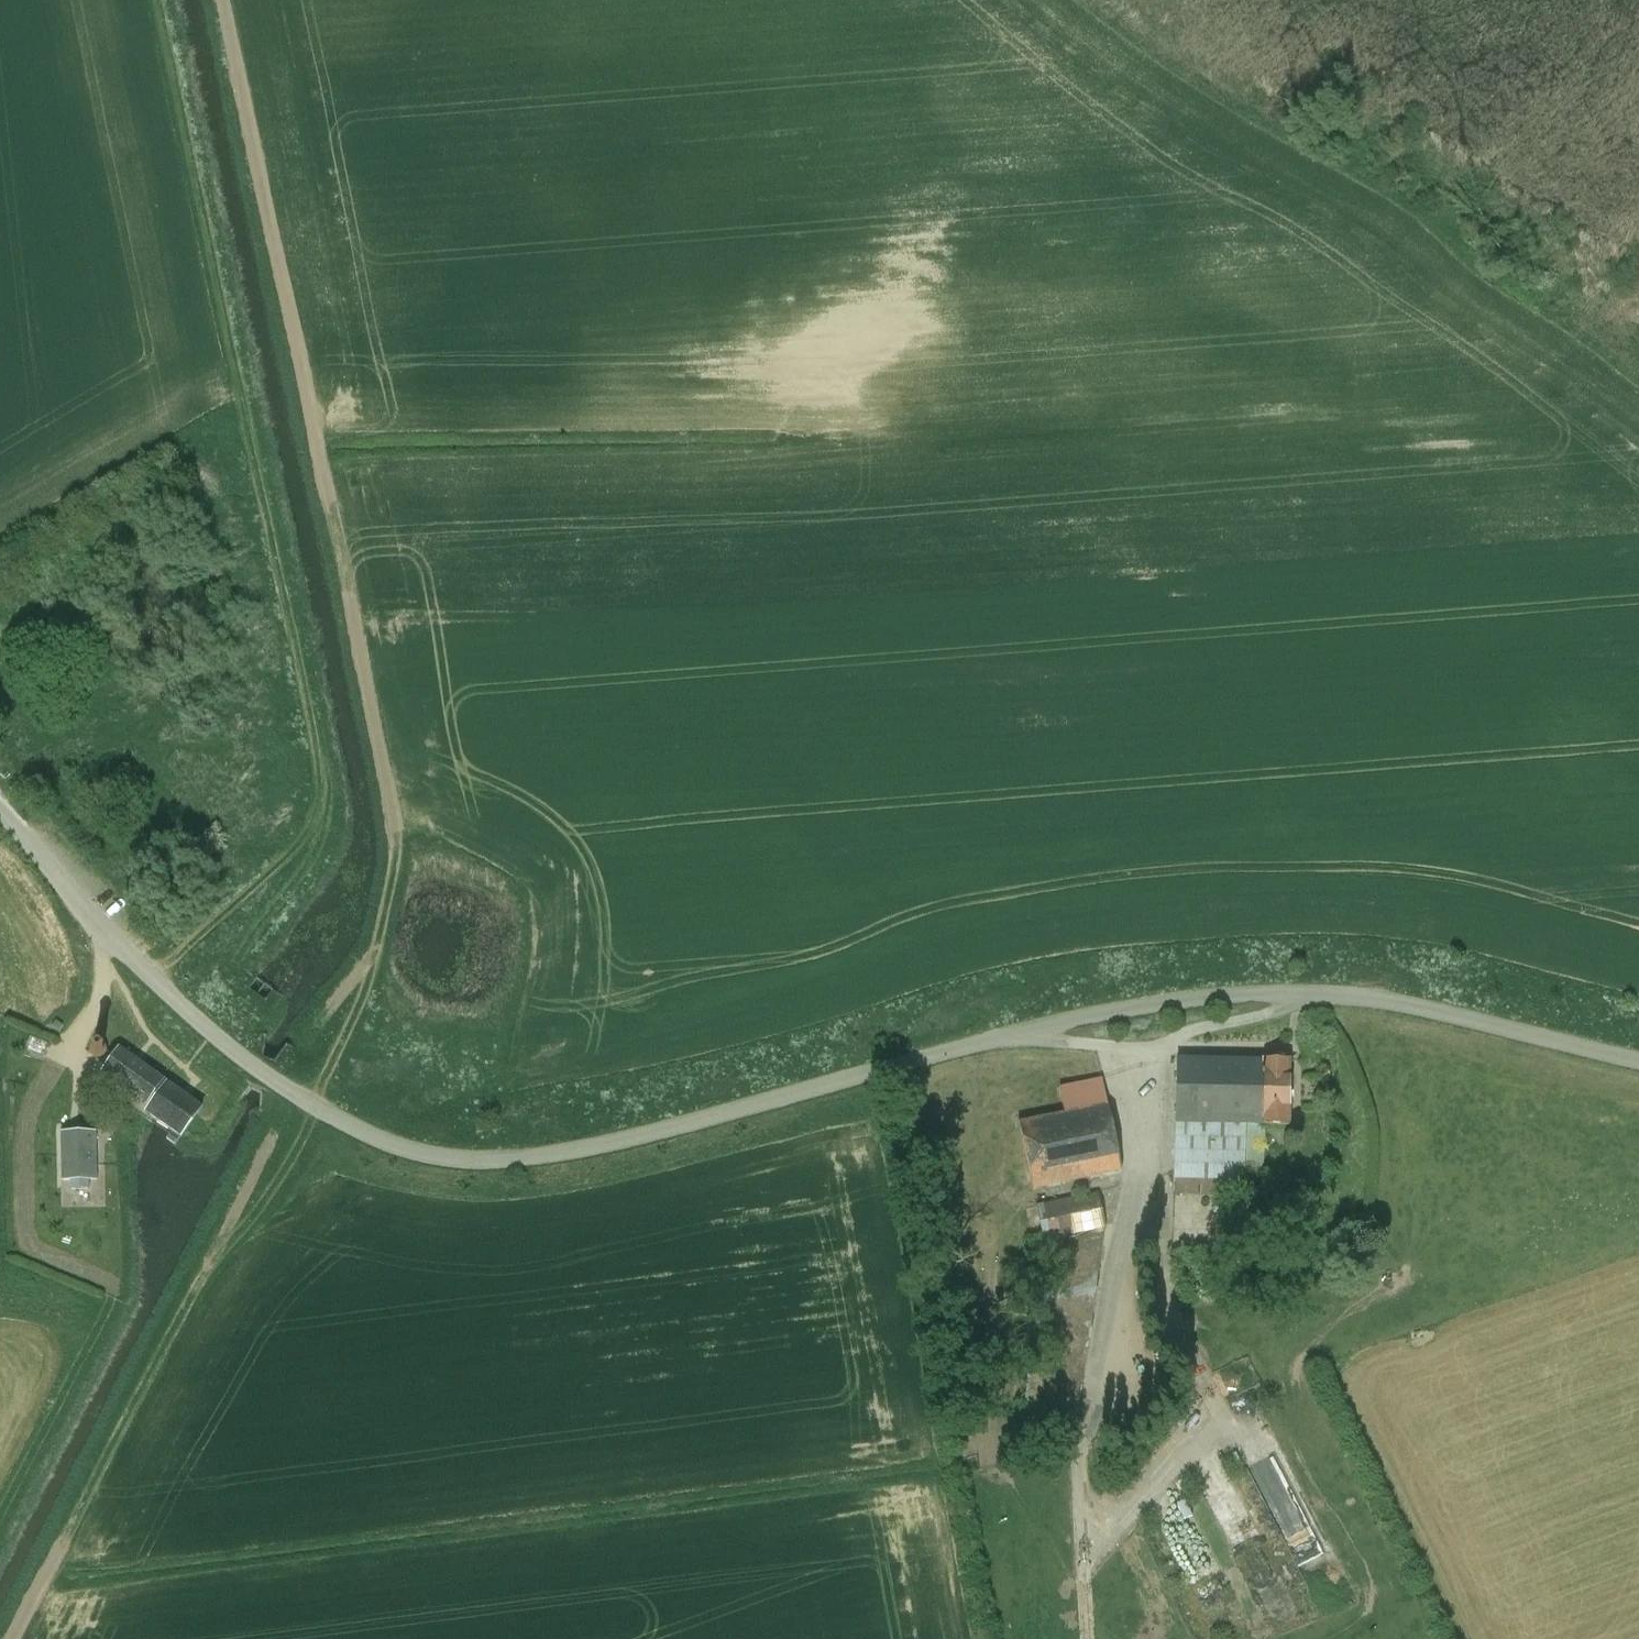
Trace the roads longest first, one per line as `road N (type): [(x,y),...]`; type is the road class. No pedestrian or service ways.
road 1 (unclassified): [(1638,1058),(1405,1004),(1280,993),(1152,1004),(574,1152),(491,1163),(446,1159),(357,1131),(231,1053),(0,818)]

